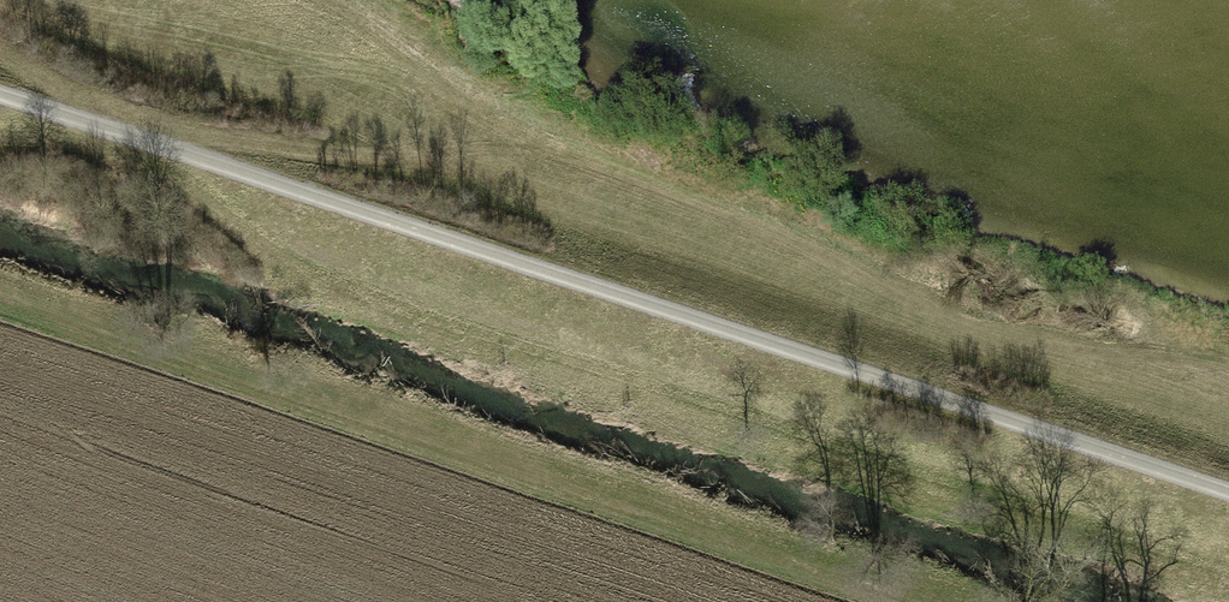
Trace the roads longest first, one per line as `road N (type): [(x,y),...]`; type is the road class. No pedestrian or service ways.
road 1 (track): [(0,18),(308,110),(460,171),(1228,418)]
road 2 (track): [(0,95),(1228,491)]
road 3 (track): [(0,56),(131,137),(460,171)]

